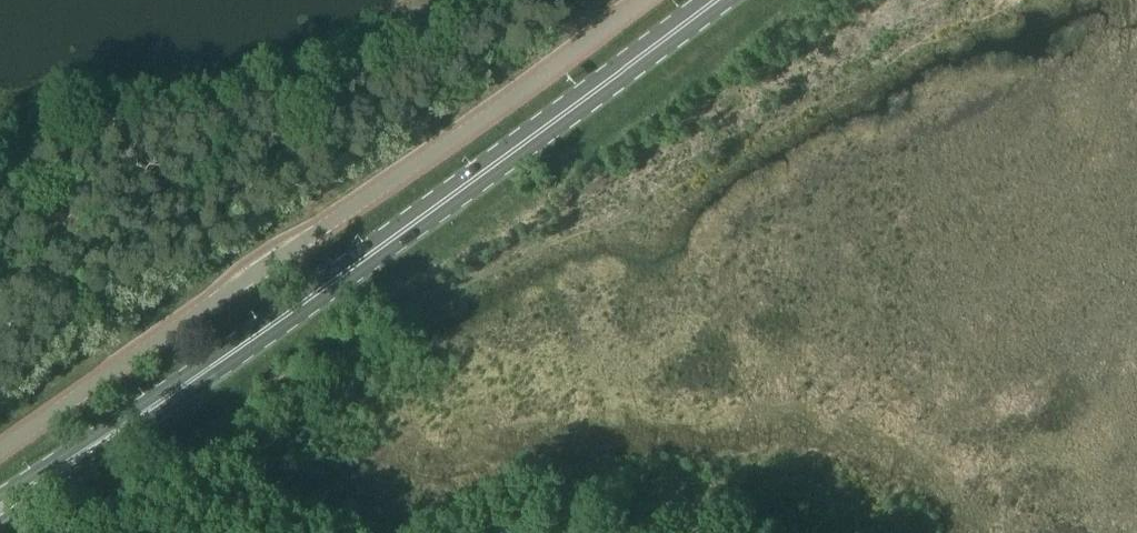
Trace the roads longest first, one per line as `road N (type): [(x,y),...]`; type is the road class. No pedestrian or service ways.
road 1 (unclassified): [(0,449),(641,0)]
road 2 (primary): [(114,433),(717,0)]
road 3 (primary): [(0,523),(114,433)]
road 4 (primary): [(114,433),(0,494)]

